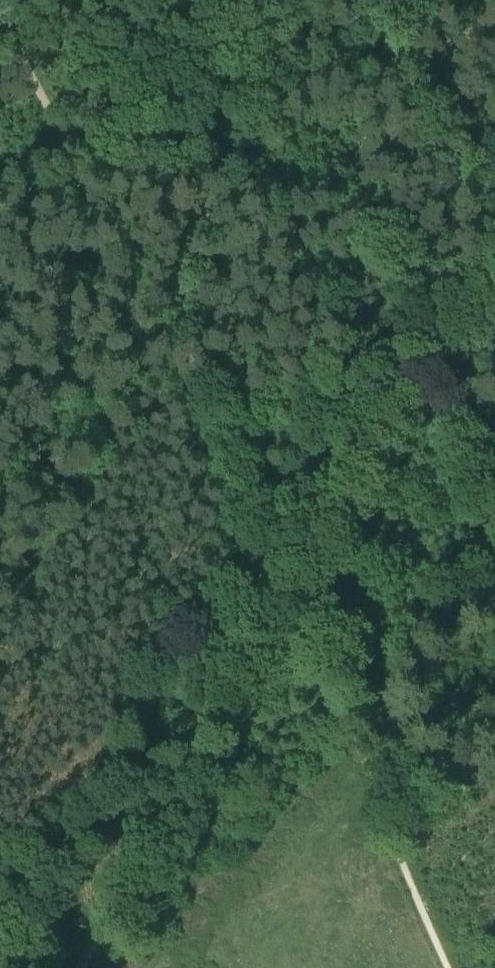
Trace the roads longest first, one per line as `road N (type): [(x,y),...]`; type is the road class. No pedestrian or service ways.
road 1 (track): [(274,604),(240,558),(185,410),(0,2)]
road 2 (track): [(64,967),(132,871),(274,604)]
road 3 (track): [(274,604),(411,356),(494,262)]
road 4 (track): [(448,967),(339,698),(274,604)]

